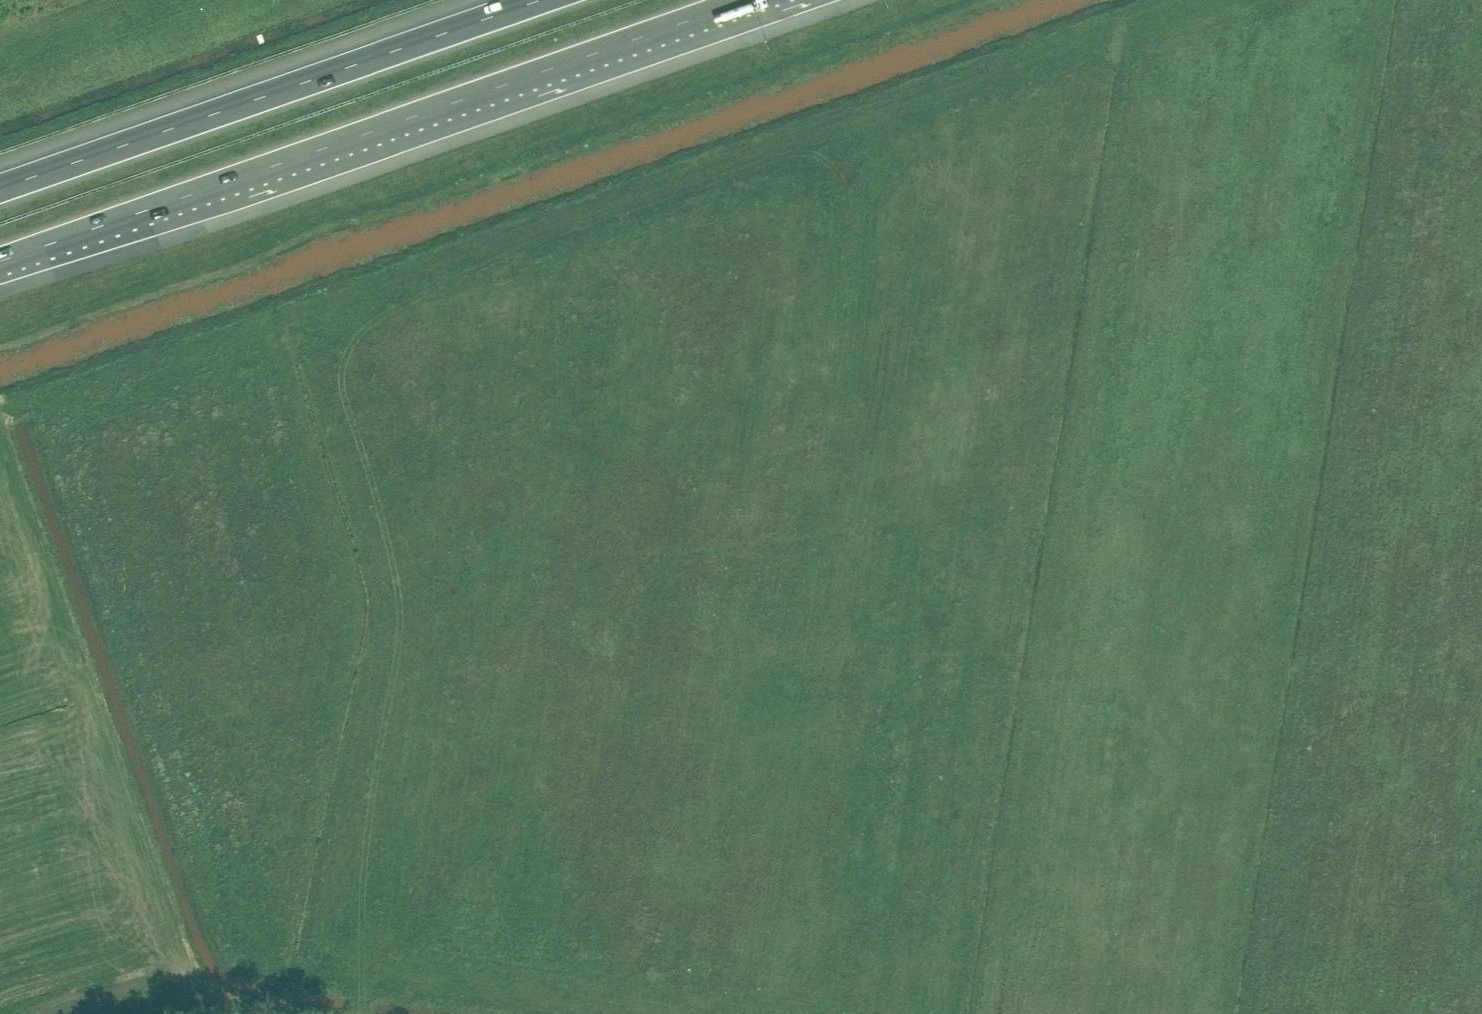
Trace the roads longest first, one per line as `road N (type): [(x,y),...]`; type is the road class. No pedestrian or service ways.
road 1 (motorway): [(0,259),(747,0)]
road 2 (motorway): [(515,0),(0,179)]

